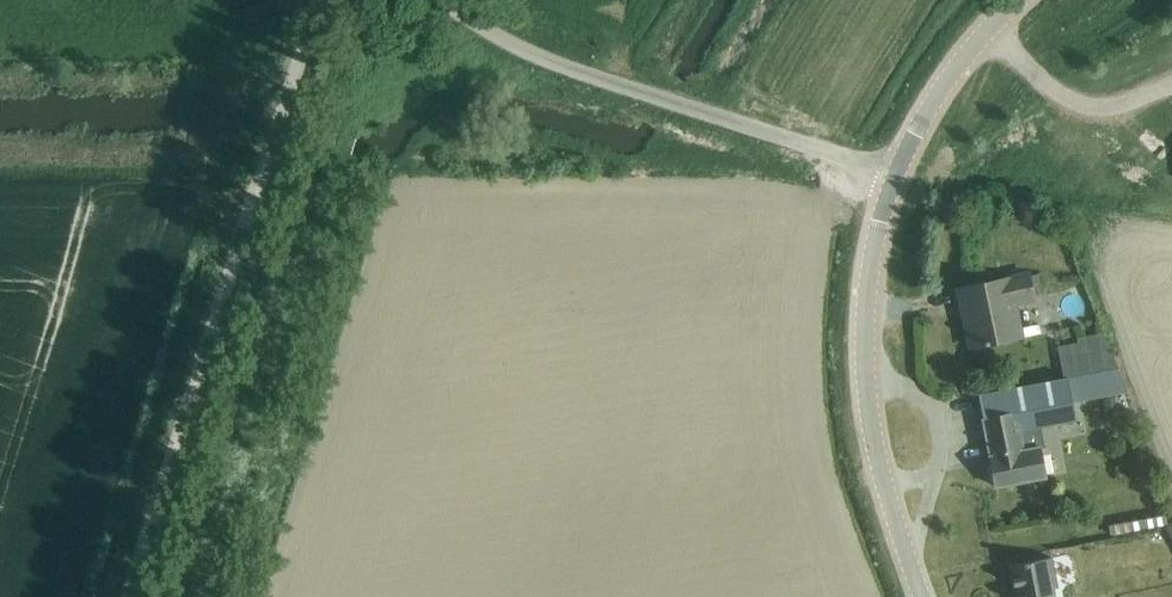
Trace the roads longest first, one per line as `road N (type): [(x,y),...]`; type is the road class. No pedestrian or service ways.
road 1 (unclassified): [(133,596),(320,0)]
road 2 (unclassified): [(893,176),(641,94),(449,0)]
road 3 (tertiary): [(893,176),(873,253),(863,376),(885,484),(922,596)]
road 4 (tertiary): [(893,176),(954,70),(1019,0)]

